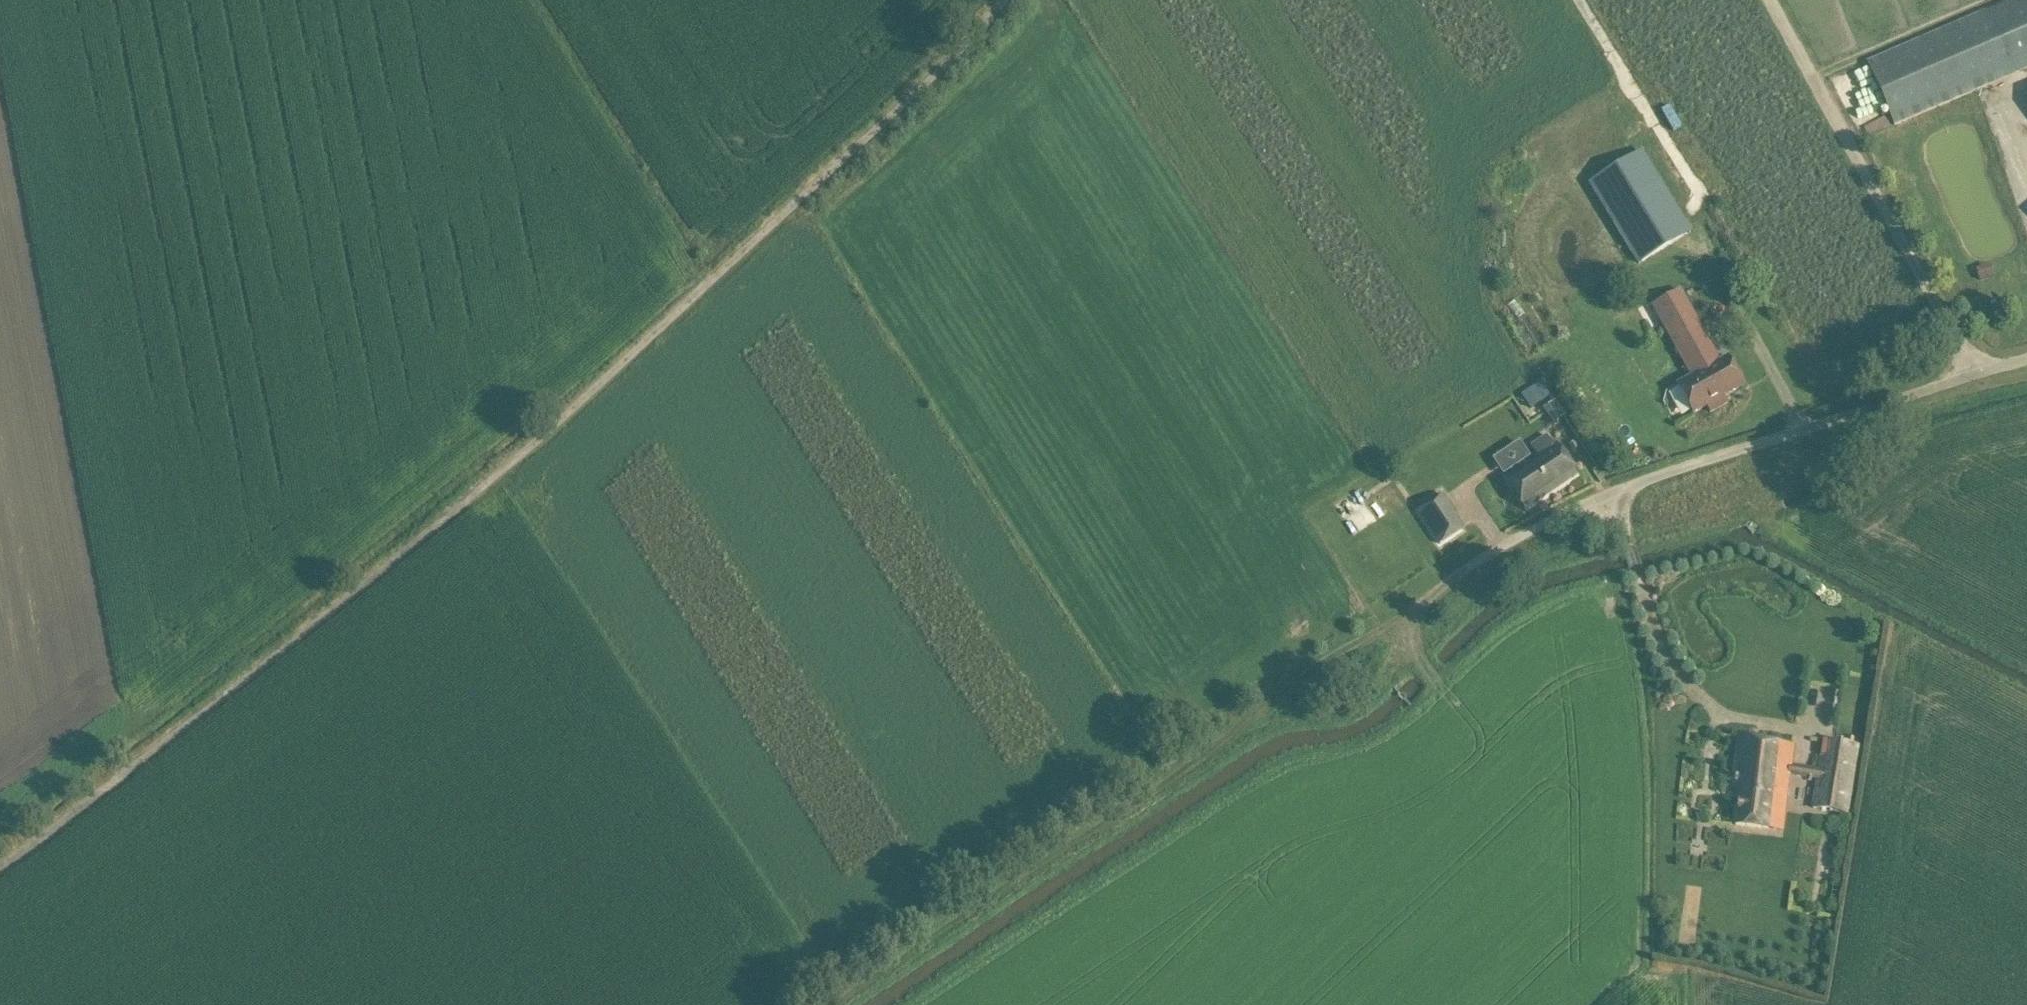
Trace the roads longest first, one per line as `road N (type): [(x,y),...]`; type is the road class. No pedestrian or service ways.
road 1 (track): [(0,857),(159,747),(534,446),(852,154),(1005,0)]
road 2 (unclassified): [(1465,568),(1612,491),(2026,358)]
road 3 (track): [(1804,429),(1646,122),(1571,0)]
road 4 (track): [(1972,375),(1768,0)]

